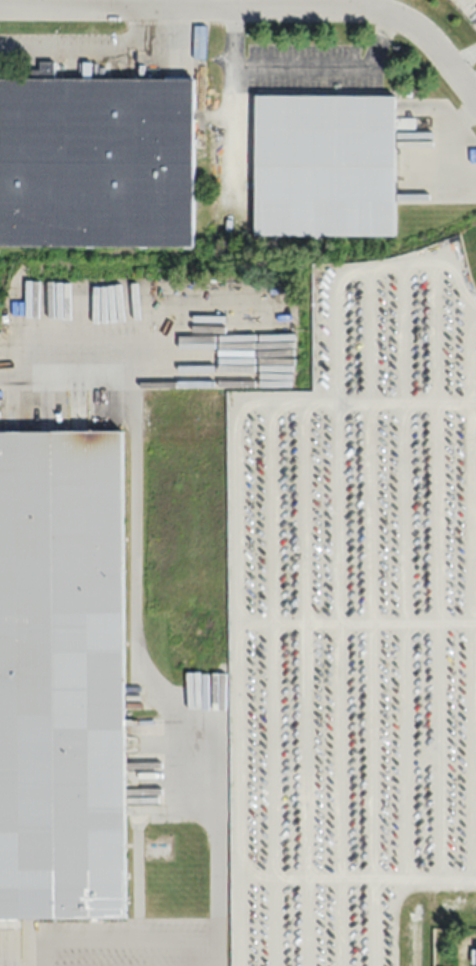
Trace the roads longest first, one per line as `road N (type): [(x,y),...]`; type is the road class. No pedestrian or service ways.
road 1 (residential): [(0,3),(374,7),(421,31),(475,97)]

